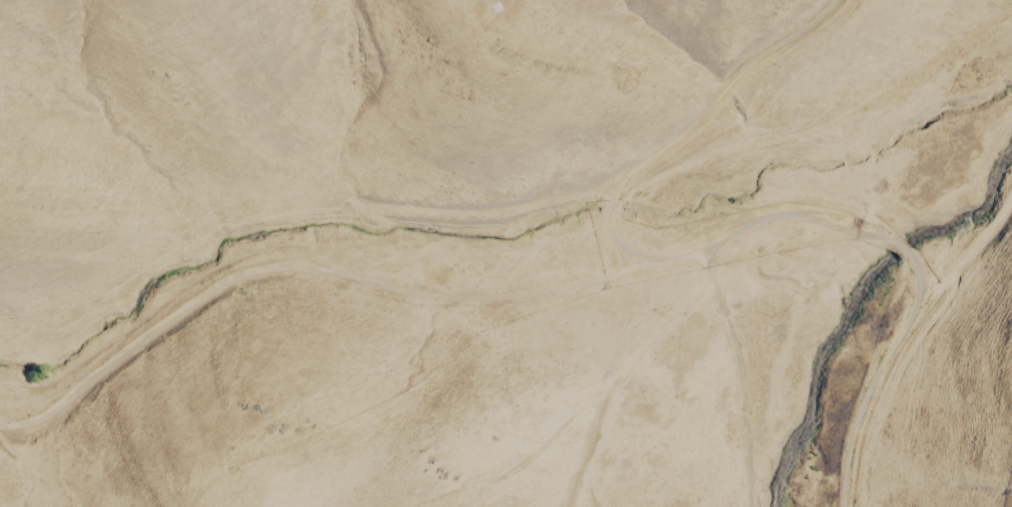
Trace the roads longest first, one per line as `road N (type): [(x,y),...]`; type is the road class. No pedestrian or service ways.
road 1 (residential): [(830,0),(820,18),(785,38),(611,196),(606,236),(650,258),(800,216),(893,242),(918,276),(911,321),(868,397),(843,474),(842,506)]

